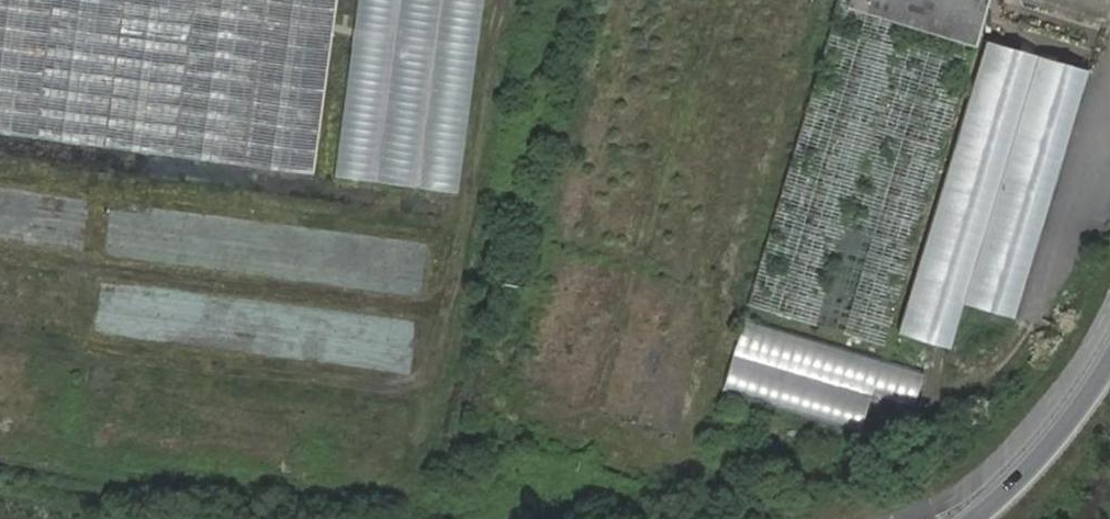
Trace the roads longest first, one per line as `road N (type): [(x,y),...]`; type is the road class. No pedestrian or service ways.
road 1 (motorway): [(1109,358),(1066,426),(973,518)]

